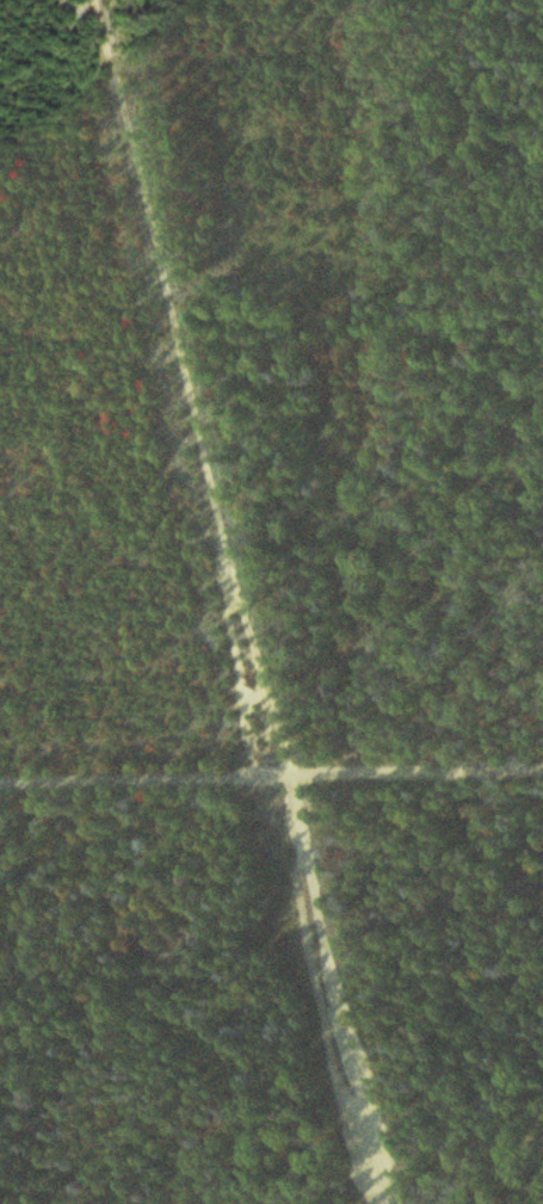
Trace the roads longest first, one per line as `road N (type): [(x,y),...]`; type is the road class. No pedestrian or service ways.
road 1 (track): [(393,1203),(334,989),(101,0)]
road 2 (track): [(0,1056),(204,993),(542,970)]
road 3 (residential): [(0,780),(542,767)]

